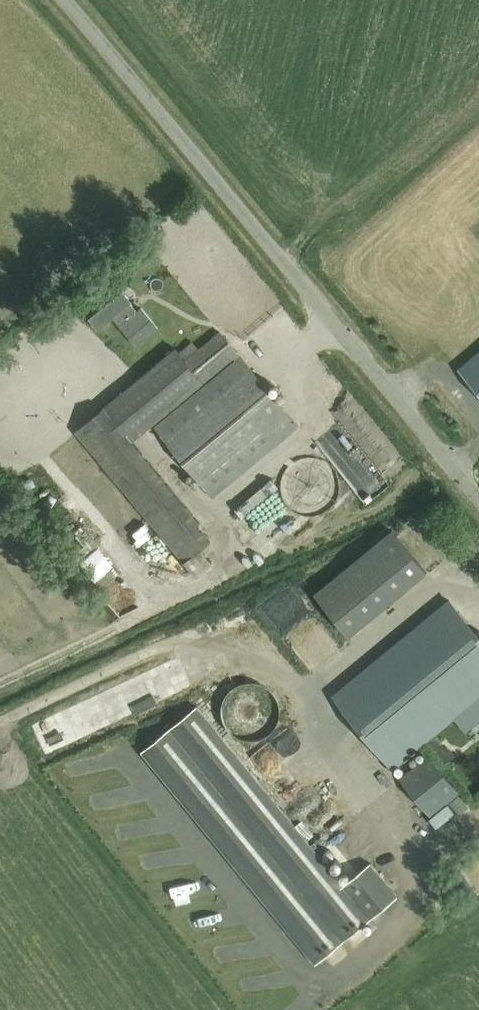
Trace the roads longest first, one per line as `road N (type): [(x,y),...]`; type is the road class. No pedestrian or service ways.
road 1 (unclassified): [(478,503),(61,0)]

